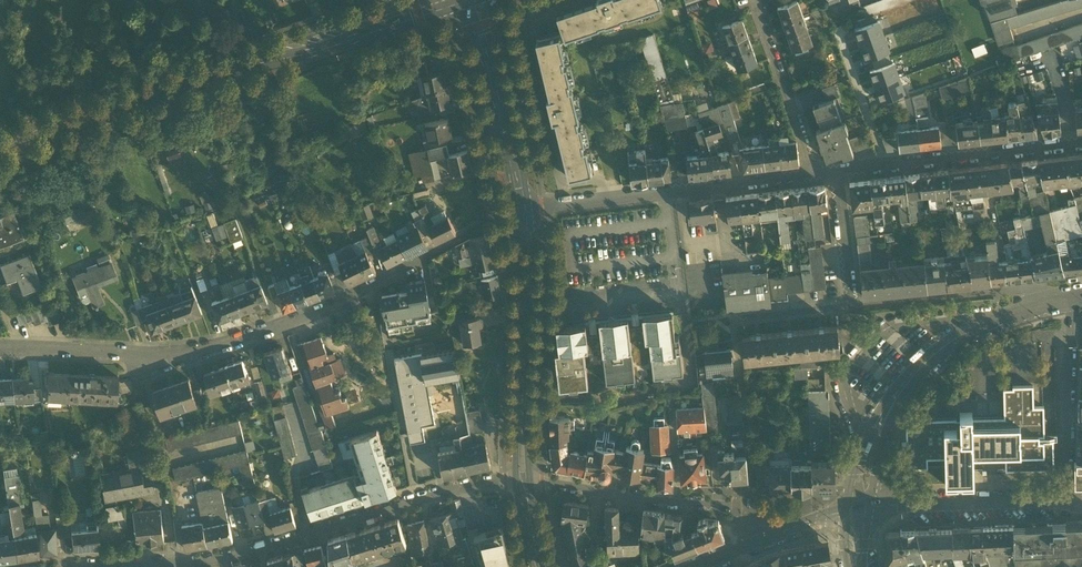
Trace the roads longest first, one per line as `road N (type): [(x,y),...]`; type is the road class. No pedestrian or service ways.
road 1 (residential): [(0,347),(201,352),(306,319),(468,232)]
road 2 (primary): [(440,0),(0,144)]
road 3 (residential): [(134,566),(245,555),(476,488),(523,484)]
road 4 (residential): [(859,506),(874,437),(925,360),(983,321),(1055,298)]
road 5 (residential): [(818,174),(526,207)]
road 6 (secondary): [(526,207),(523,484)]
road 7 (residential): [(1081,144),(838,172)]
road 8 (secondary): [(468,0),(526,207)]
road 9 (residential): [(523,484),(734,508)]
road 10 (residential): [(859,506),(1069,502)]
road 11 (residential): [(1055,298),(1027,288),(850,304)]
road 12 (residential): [(1069,502),(1065,297)]
road 13 (residential): [(818,174),(755,0)]
road 14 (residential): [(700,566),(859,506)]
road 15 (residential): [(850,304),(838,172)]

